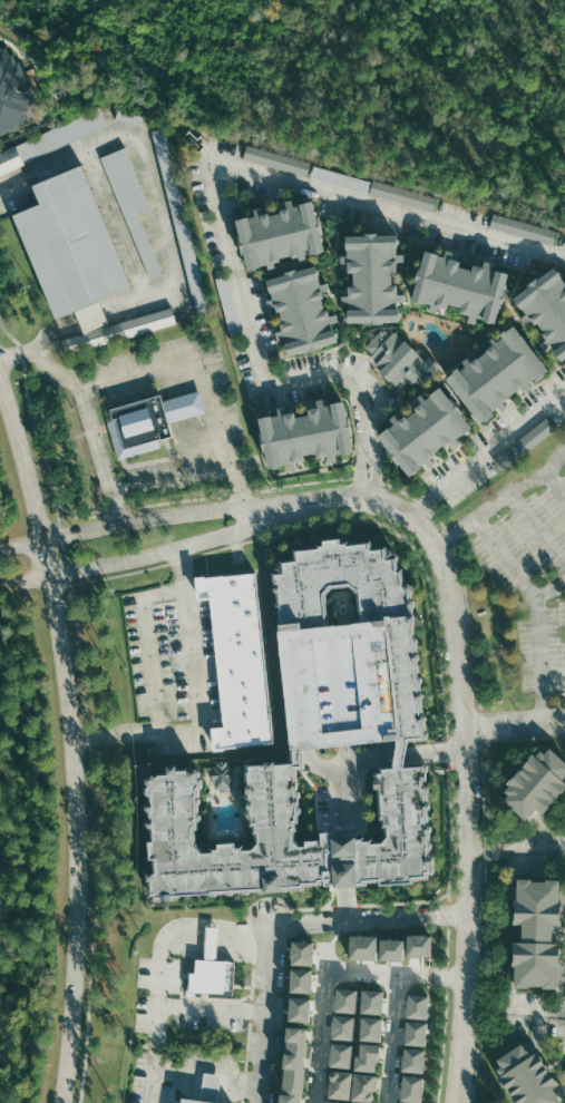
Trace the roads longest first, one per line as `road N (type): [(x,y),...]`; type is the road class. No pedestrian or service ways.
road 1 (secondary): [(60,1102),(75,953),(71,738),(49,577),(0,386)]
road 2 (residential): [(306,505),(351,498),(388,505),(430,536),(446,566),(468,752),(473,914),(459,1102)]
road 3 (residential): [(0,585),(134,562),(306,505)]
road 4 (residential): [(306,505),(115,524),(0,549)]
road 5 (residential): [(313,1102),(325,948)]
road 6 (residential): [(324,968),(469,979)]
road 7 (residential): [(388,1102),(397,974)]

